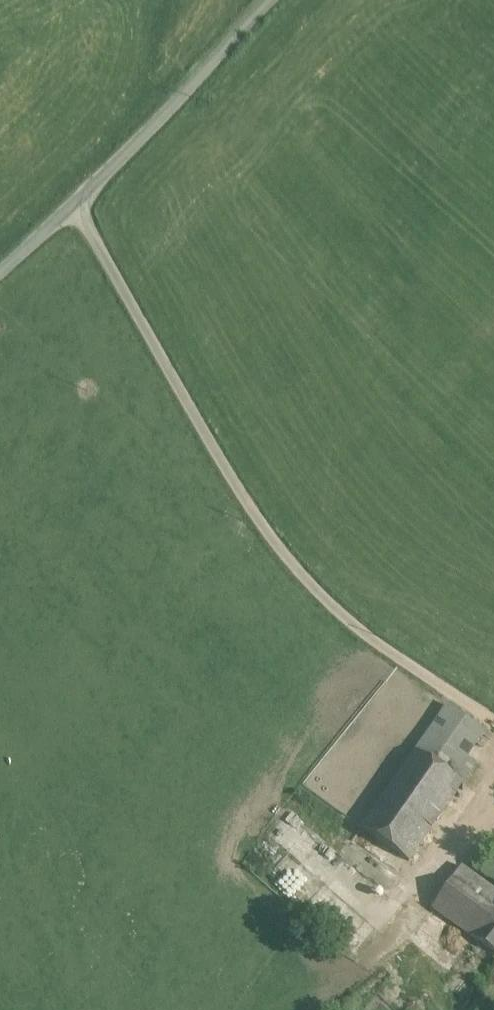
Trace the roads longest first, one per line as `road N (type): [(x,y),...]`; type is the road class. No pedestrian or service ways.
road 1 (track): [(77,202),(262,518),(327,589),(493,717)]
road 2 (unclassified): [(275,0),(77,202)]

